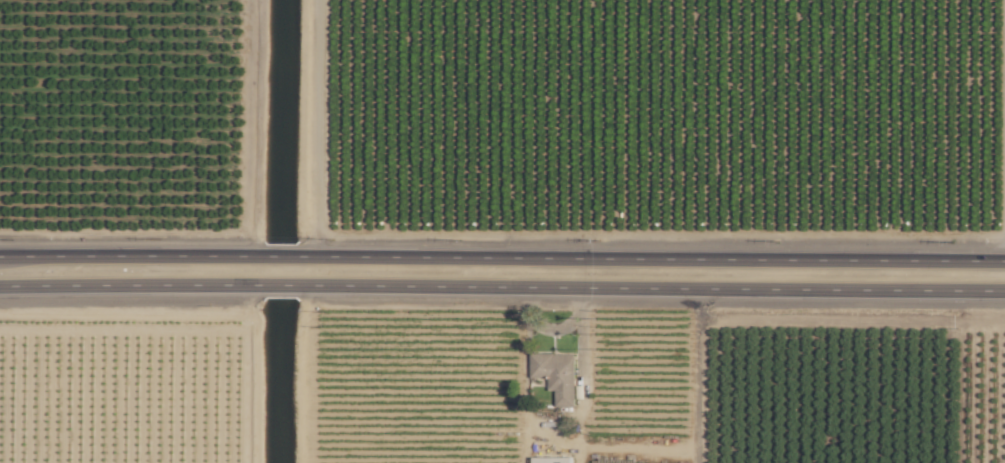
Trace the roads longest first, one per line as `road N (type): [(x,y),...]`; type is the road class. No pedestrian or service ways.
road 1 (primary): [(1004,262),(299,256)]
road 2 (primary): [(300,285),(1004,291)]
road 3 (primary): [(0,287),(263,285)]
road 4 (primary): [(262,256),(0,257)]

